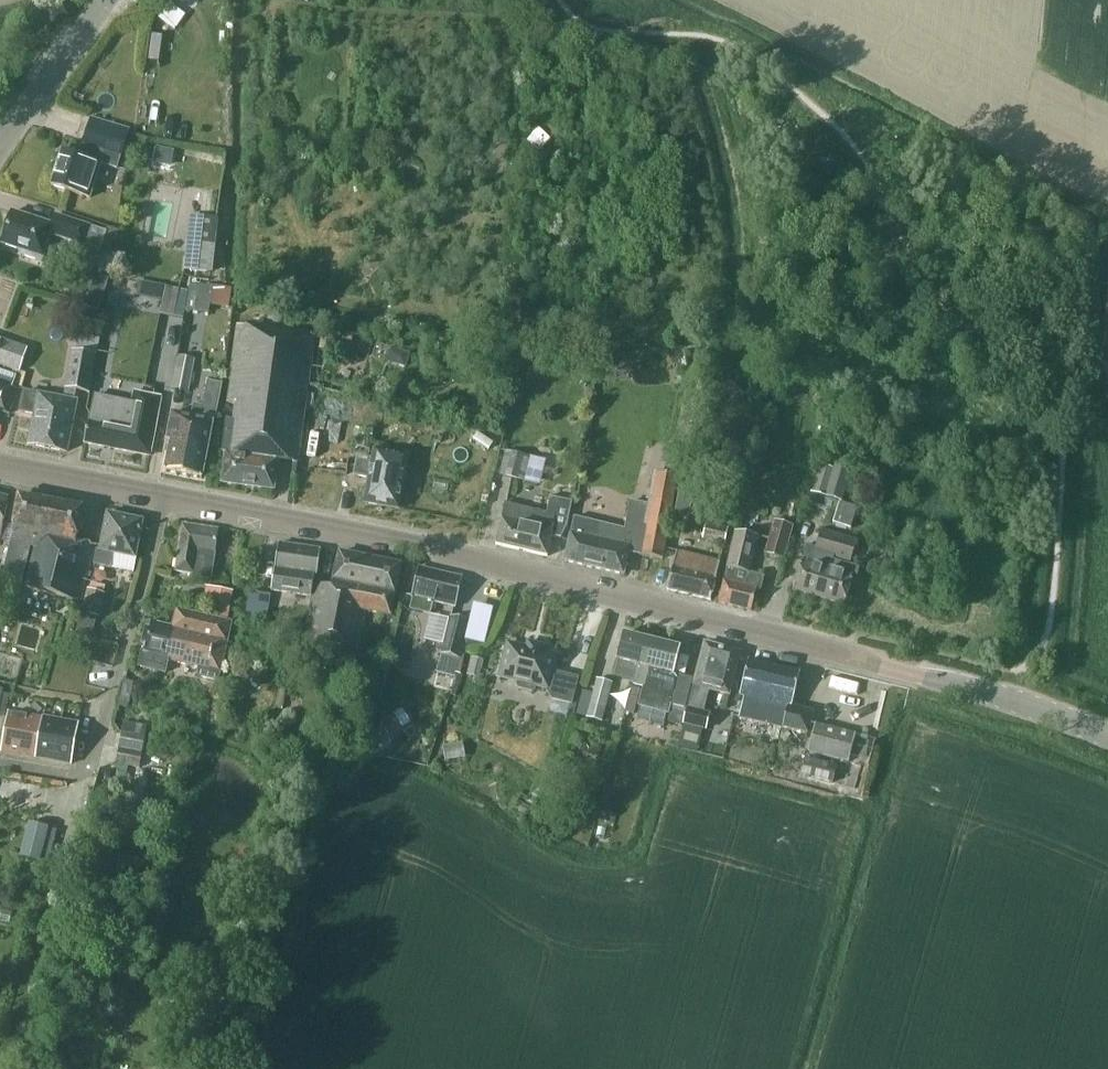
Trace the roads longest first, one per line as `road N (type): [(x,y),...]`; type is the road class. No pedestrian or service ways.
road 1 (tertiary): [(1107,733),(944,678),(467,556),(164,494)]
road 2 (residential): [(164,494),(93,778),(0,763)]
road 3 (tertiary): [(0,142),(104,0)]
road 4 (tertiary): [(164,494),(0,465)]

